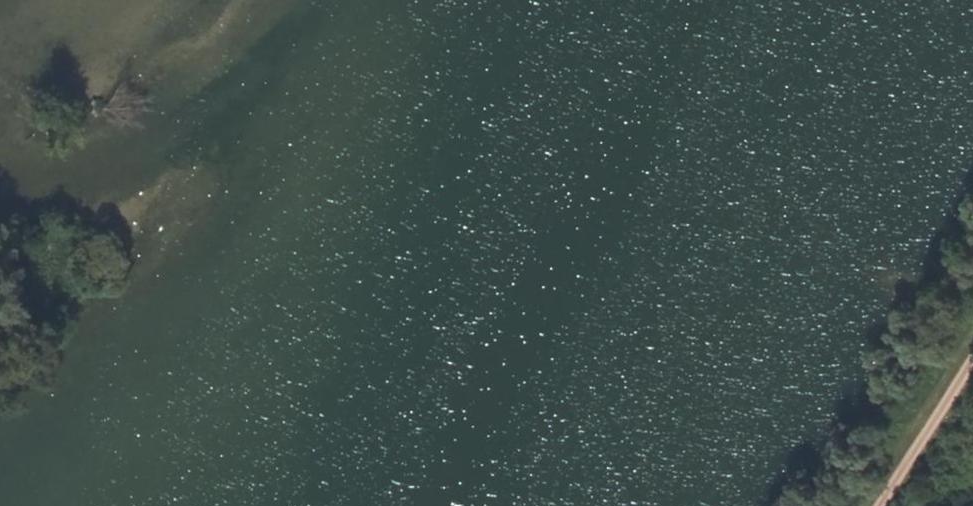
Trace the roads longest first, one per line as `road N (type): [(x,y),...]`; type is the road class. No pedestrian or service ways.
road 1 (track): [(972,365),(885,505)]

